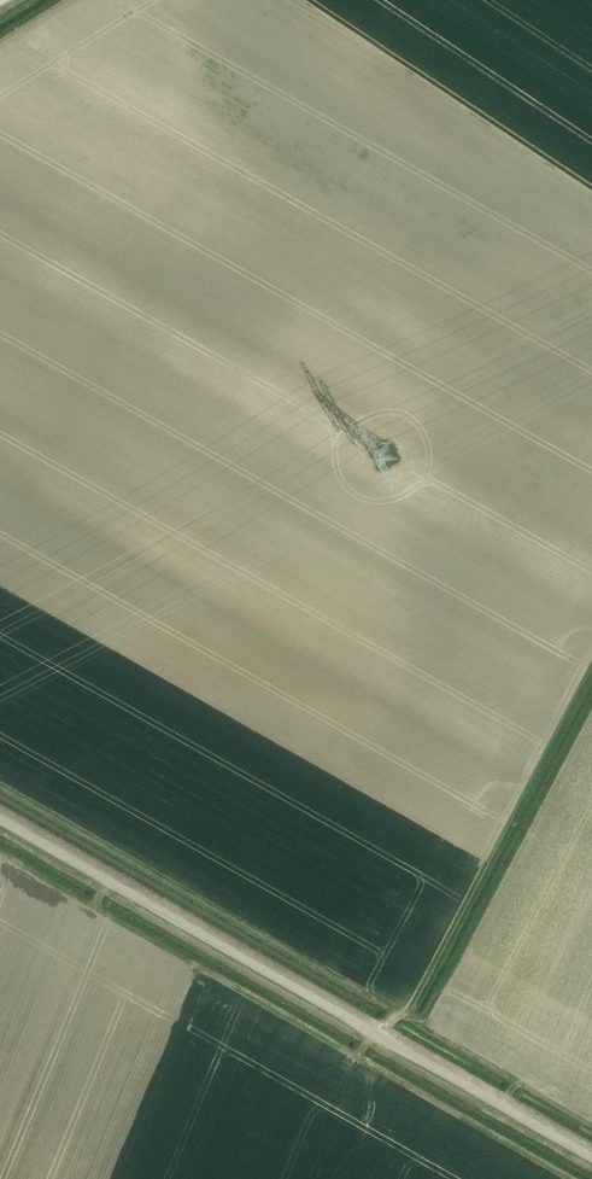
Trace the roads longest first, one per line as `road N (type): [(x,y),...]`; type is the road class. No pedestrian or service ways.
road 1 (unclassified): [(591,1155),(0,818)]

